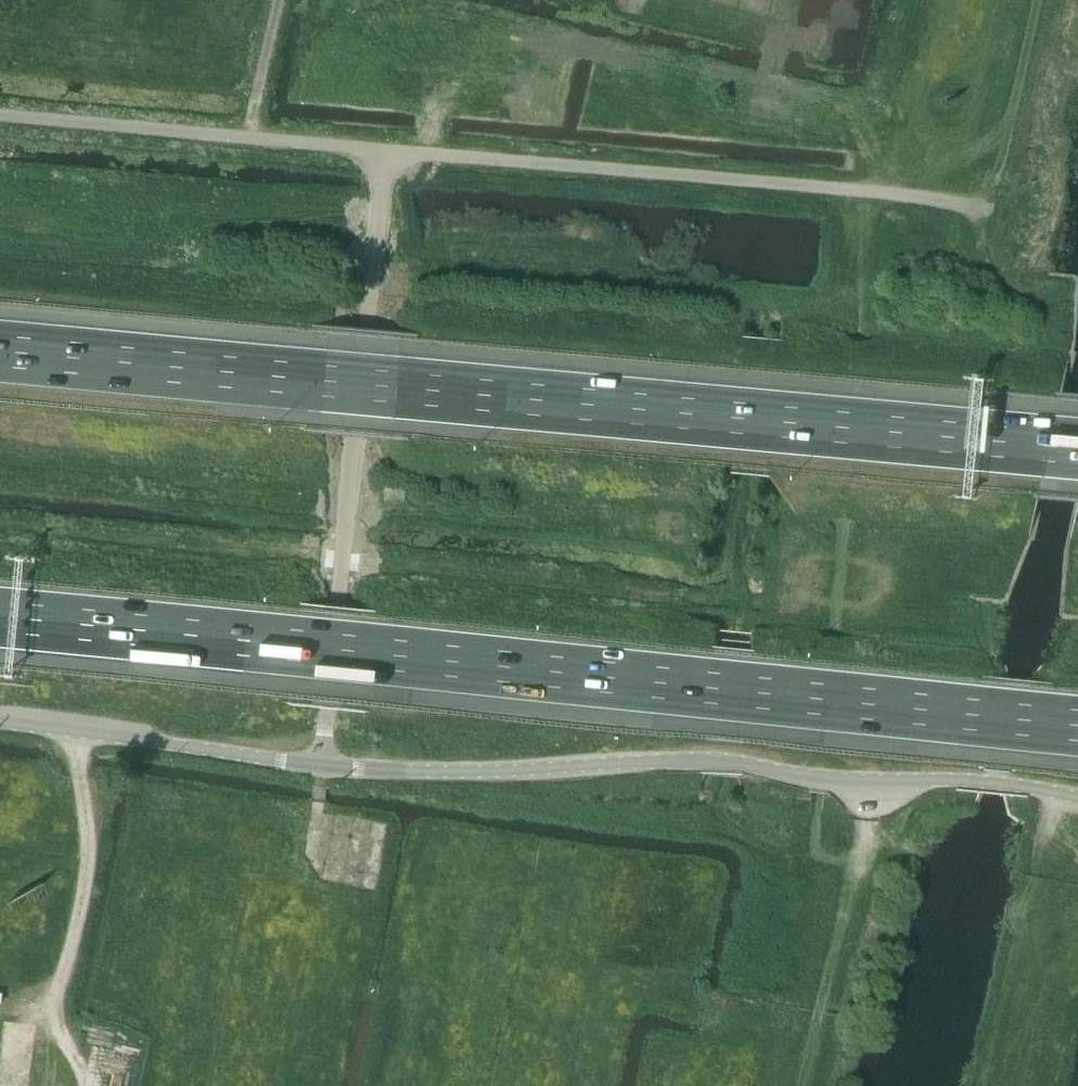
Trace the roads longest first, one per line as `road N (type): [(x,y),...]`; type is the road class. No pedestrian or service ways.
road 1 (motorway): [(0,616),(1077,727)]
road 2 (motorway): [(1077,450),(0,353)]
road 3 (track): [(386,151),(1000,208),(1046,0)]
road 4 (unclassified): [(1077,799),(960,781),(799,777),(730,762),(322,768)]
road 5 (unclassified): [(386,151),(322,768)]
road 6 (unclassified): [(322,768),(0,723)]

